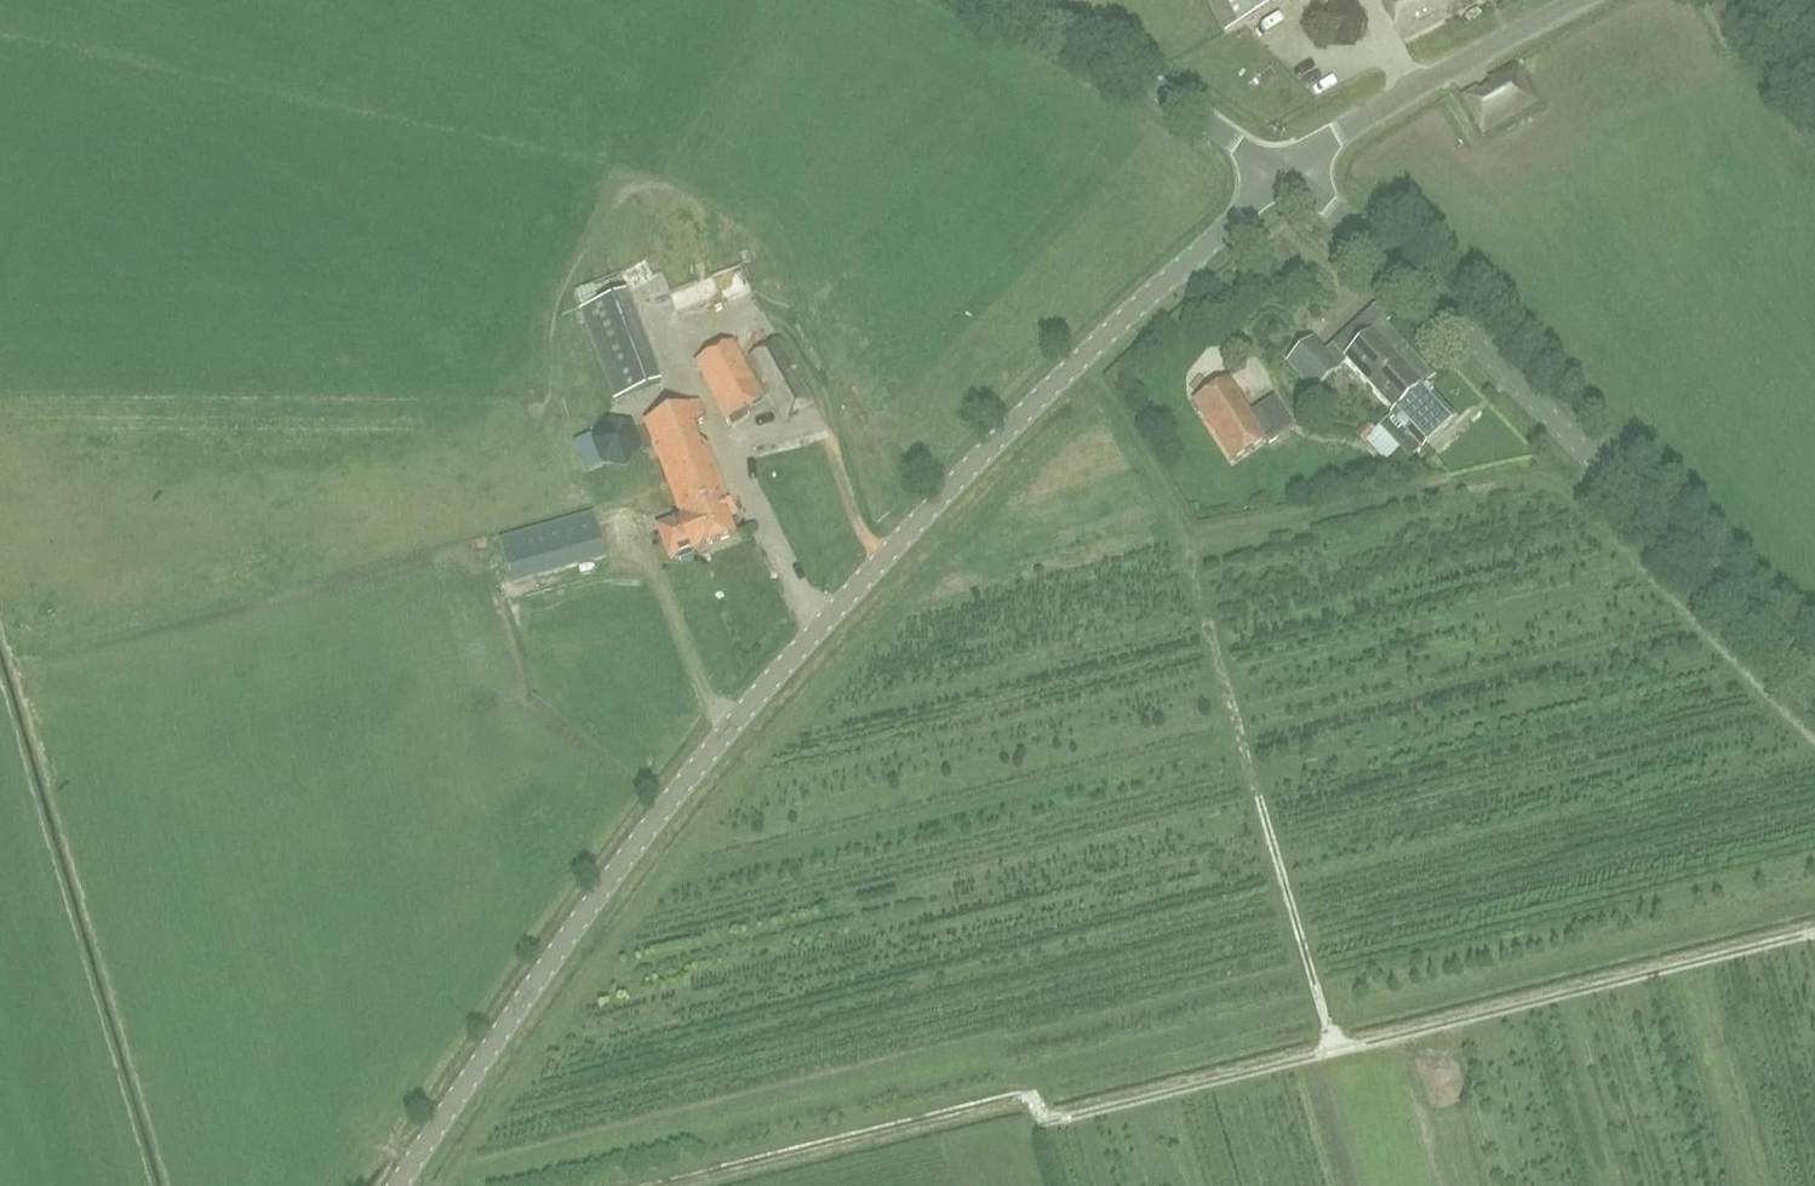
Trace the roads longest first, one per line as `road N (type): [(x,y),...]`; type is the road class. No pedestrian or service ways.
road 1 (unclassified): [(395,1185),(611,875),(794,650),(1130,309),(1291,168)]
road 2 (tertiary): [(1814,681),(1291,168)]
road 3 (tertiary): [(1291,168),(990,0)]
road 4 (unclassified): [(1291,168),(1367,112),(1576,0)]

